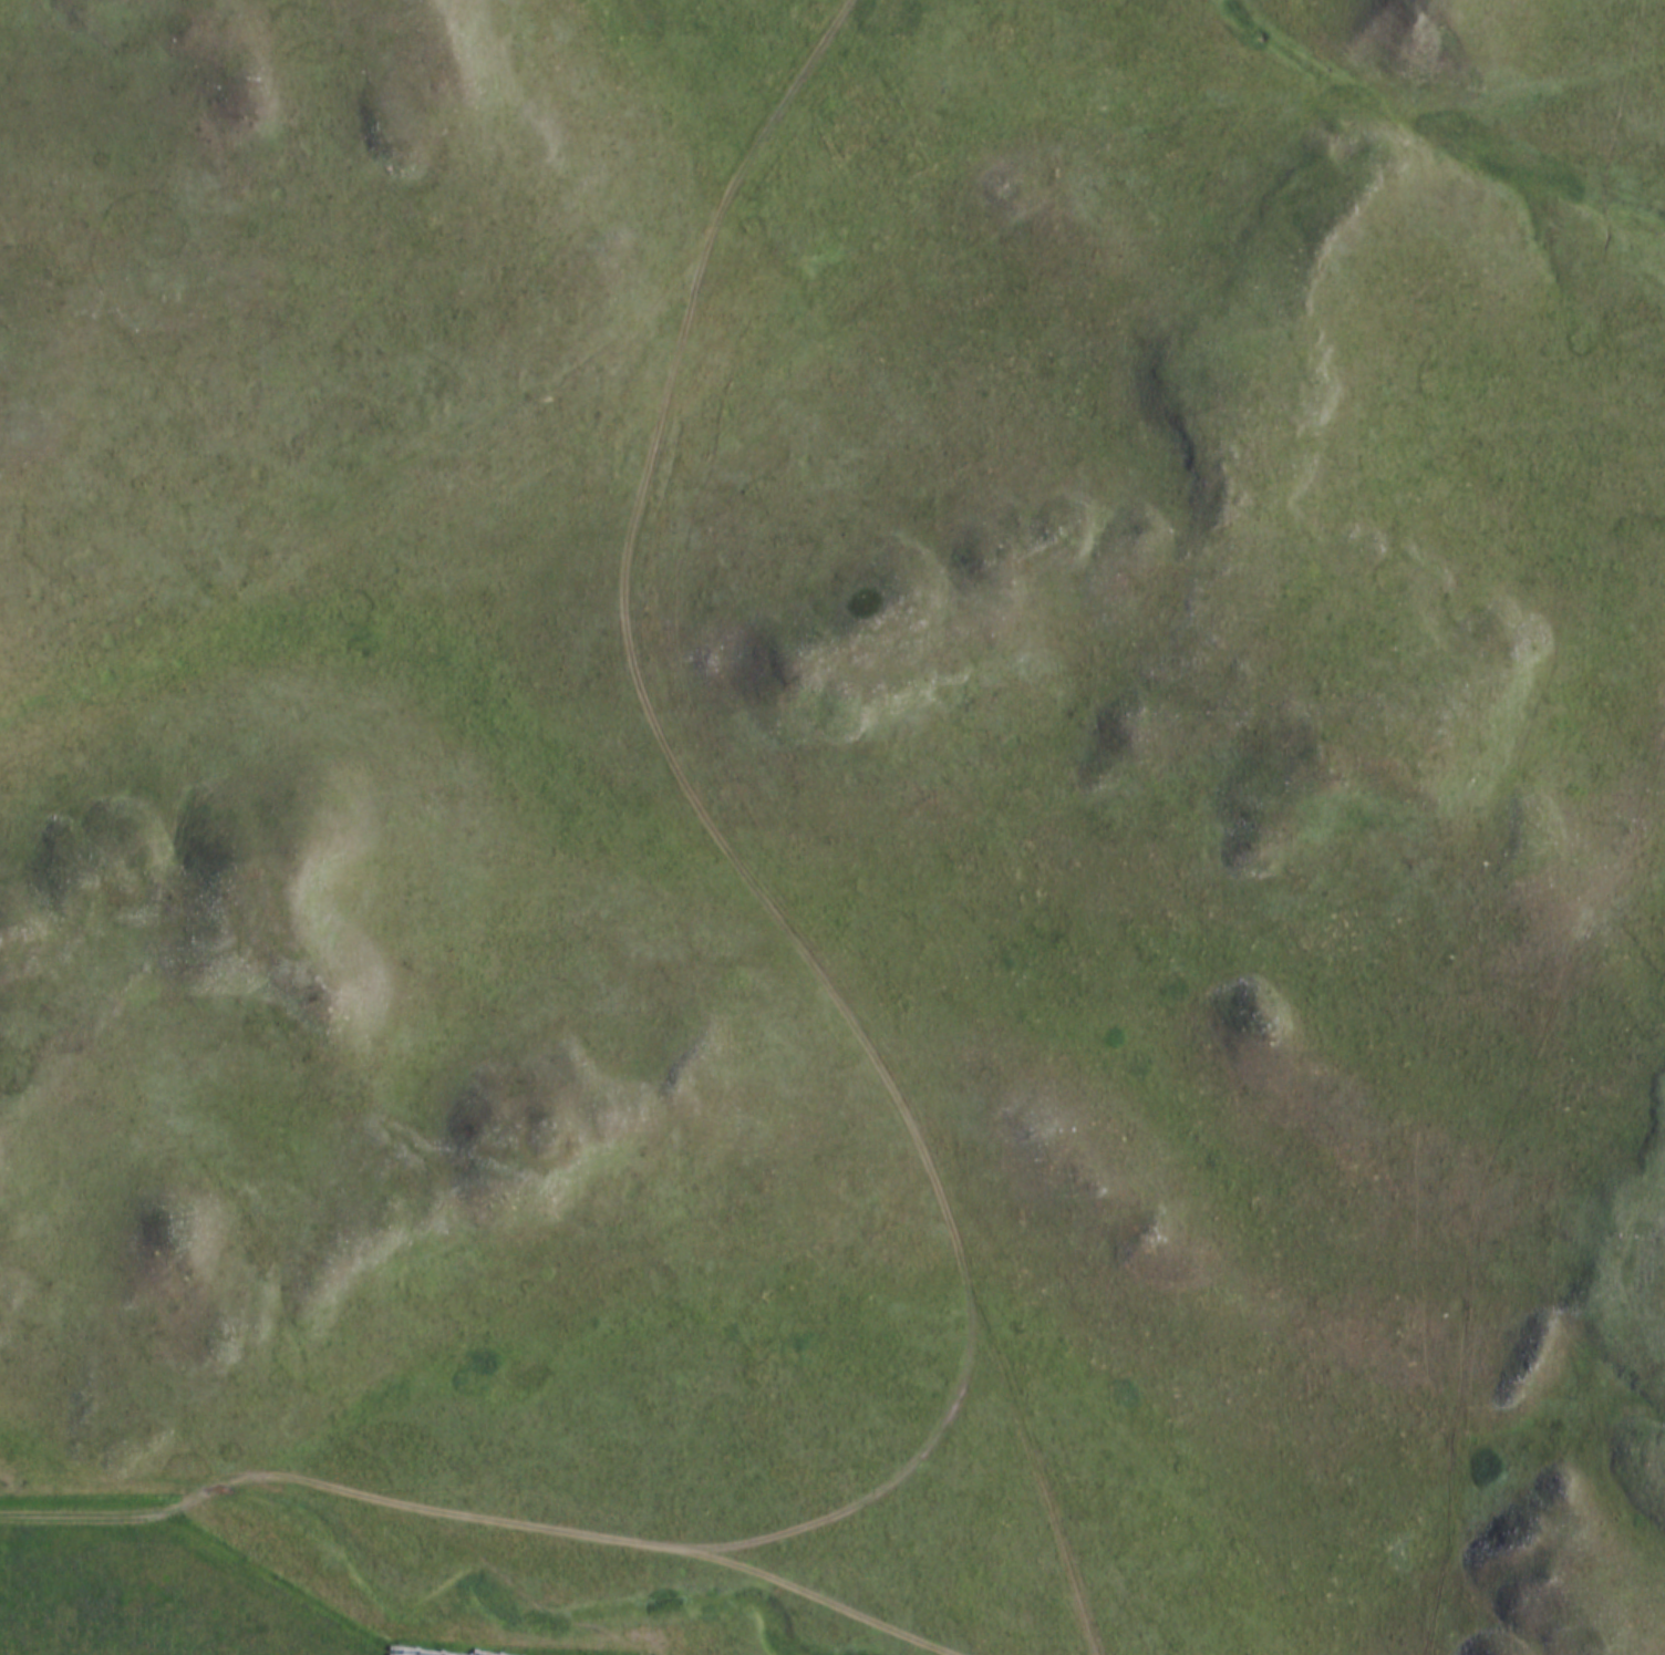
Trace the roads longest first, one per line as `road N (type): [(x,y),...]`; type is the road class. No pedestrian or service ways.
road 1 (track): [(0,1511),(161,1508),(255,1472),(300,1475),(514,1523),(687,1548),(961,1654)]

